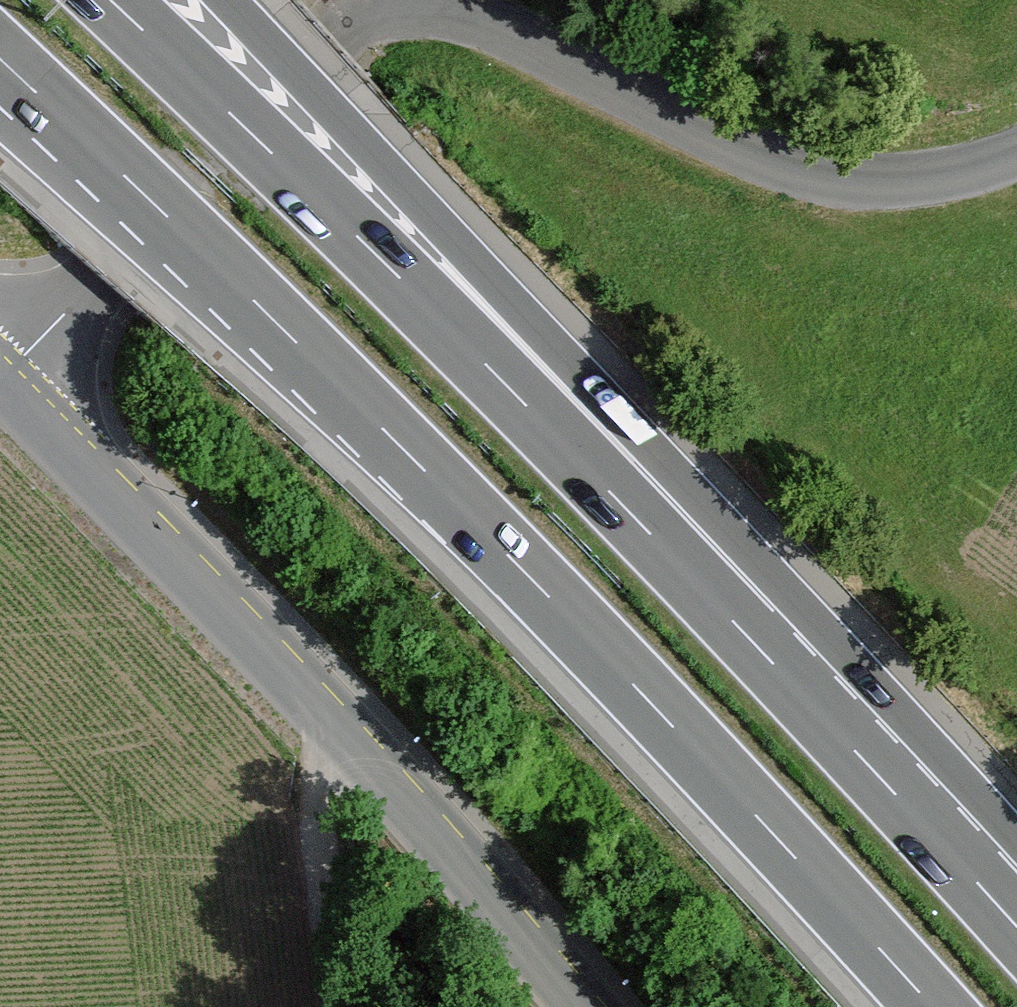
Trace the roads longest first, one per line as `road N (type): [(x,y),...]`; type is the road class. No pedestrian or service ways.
road 1 (motorway): [(0,61),(430,477),(931,1006)]
road 2 (motorway): [(1016,923),(508,386),(111,0)]
road 3 (motorway): [(1016,908),(796,596),(228,0)]
road 4 (residential): [(0,384),(327,719),(574,1006)]
road 5 (residential): [(1016,153),(935,180),(824,179),(721,140),(479,20),(433,7),(389,8)]
road 6 (residential): [(389,8),(348,26),(0,382)]
road 7 (track): [(341,1006),(317,816),(327,719)]

